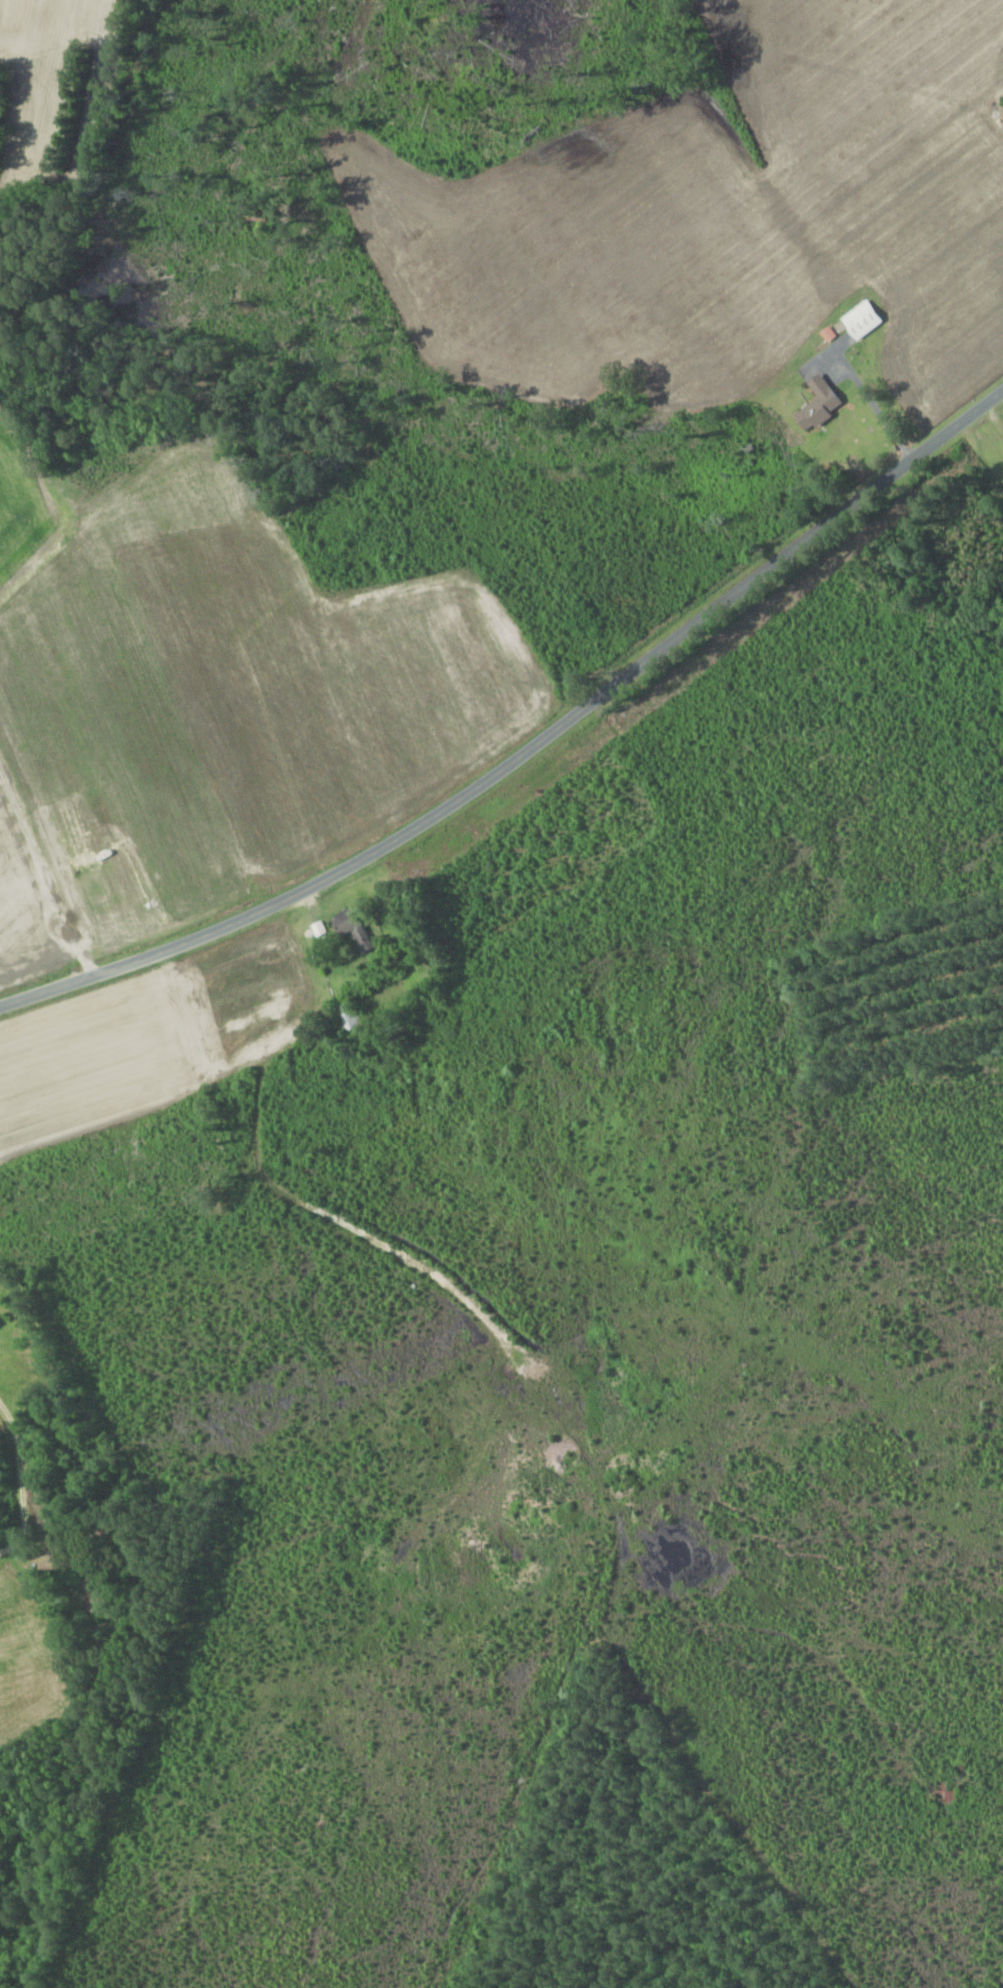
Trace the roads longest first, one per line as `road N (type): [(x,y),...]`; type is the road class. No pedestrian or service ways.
road 1 (residential): [(0,1006),(217,930),(437,814),(1002,391)]

